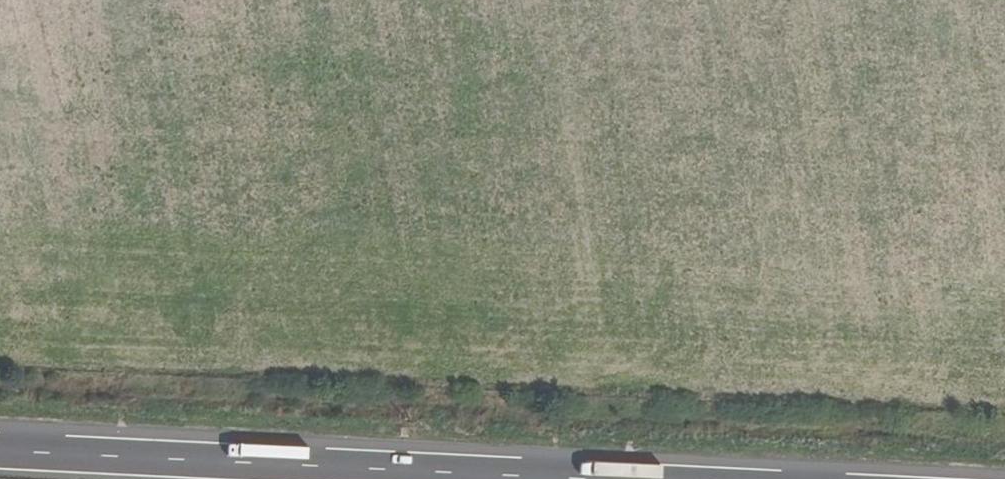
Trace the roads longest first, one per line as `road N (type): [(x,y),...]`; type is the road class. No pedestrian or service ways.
road 1 (trunk): [(602,478),(0,451)]

